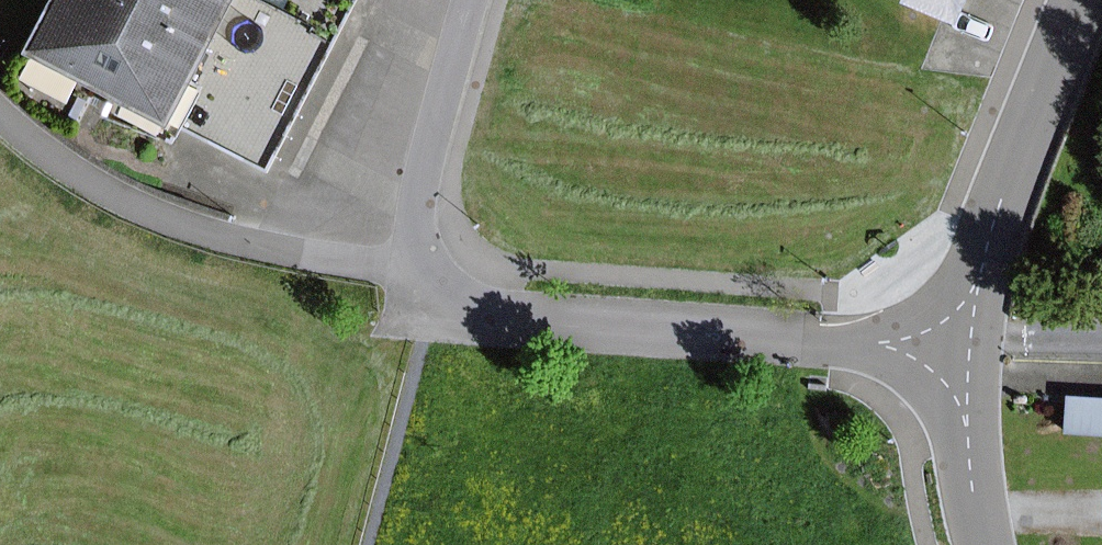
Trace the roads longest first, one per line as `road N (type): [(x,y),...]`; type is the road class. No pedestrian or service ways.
road 1 (residential): [(411,258),(445,303),(967,352)]
road 2 (unclassified): [(967,352),(1002,198),(1087,0)]
road 3 (residential): [(472,0),(428,141),(411,258)]
road 4 (unclassified): [(987,544),(971,472),(967,352)]
road 5 (residential): [(411,258),(377,263),(250,241)]

